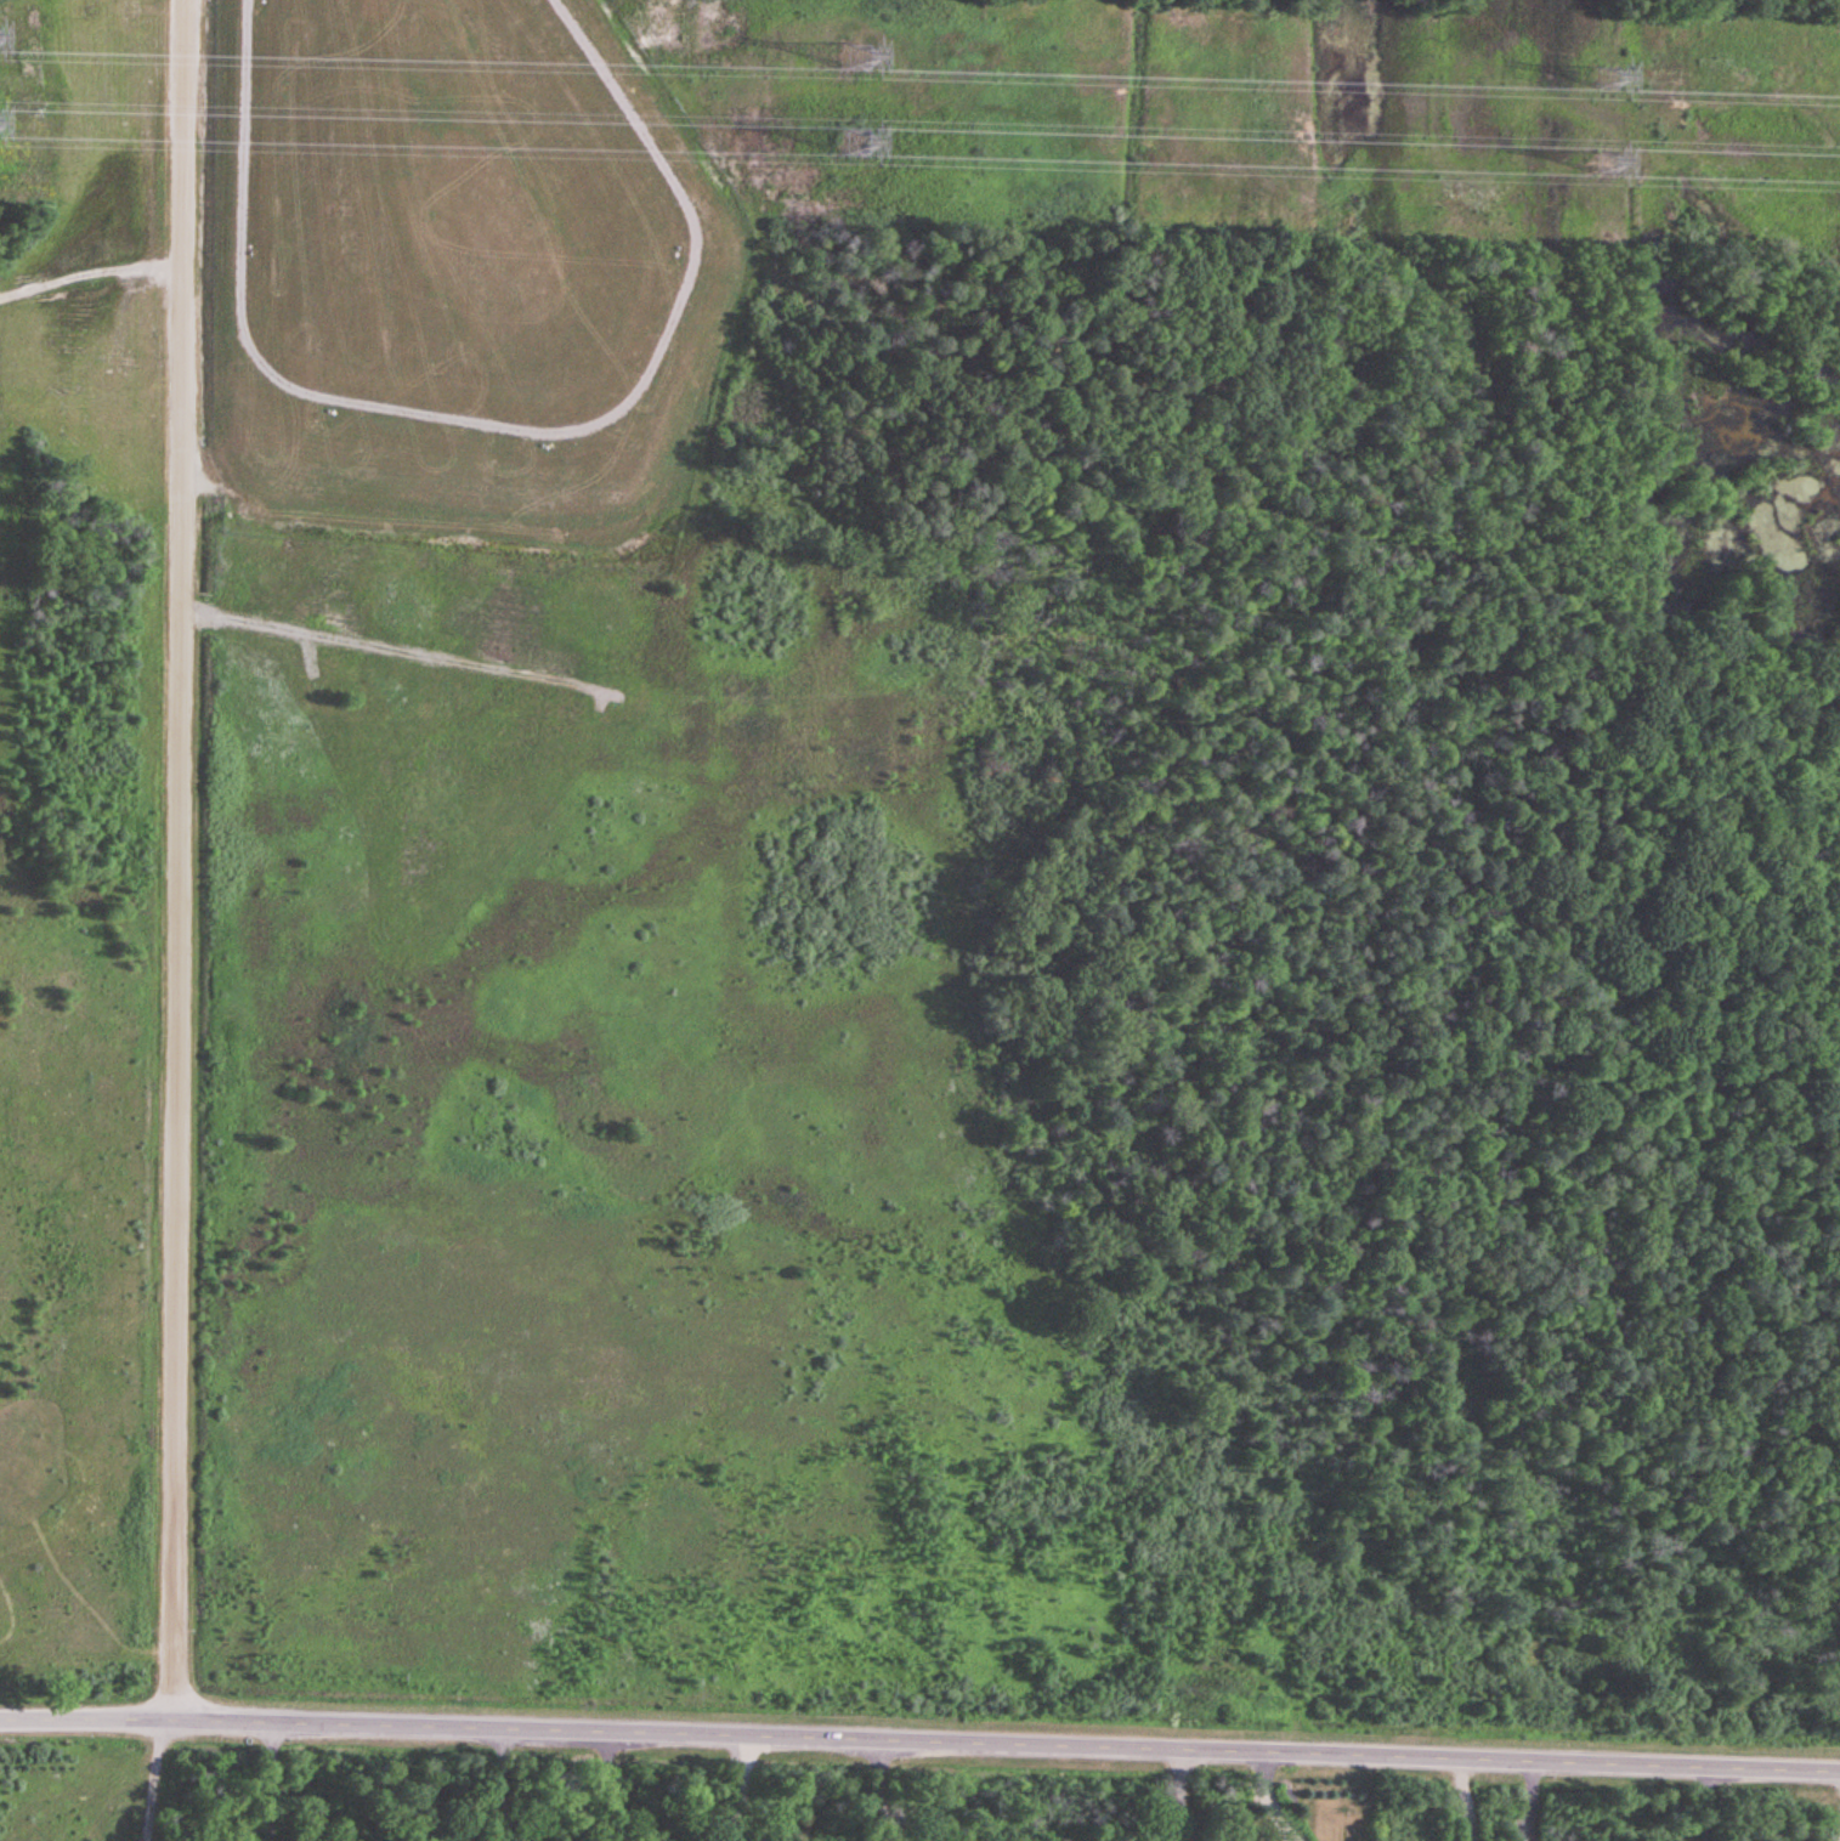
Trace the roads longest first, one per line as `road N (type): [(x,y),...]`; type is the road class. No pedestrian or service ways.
road 1 (tertiary): [(176,1720),(189,0)]
road 2 (tertiary): [(1839,1772),(176,1720)]
road 3 (tertiary): [(0,1721),(176,1720)]

